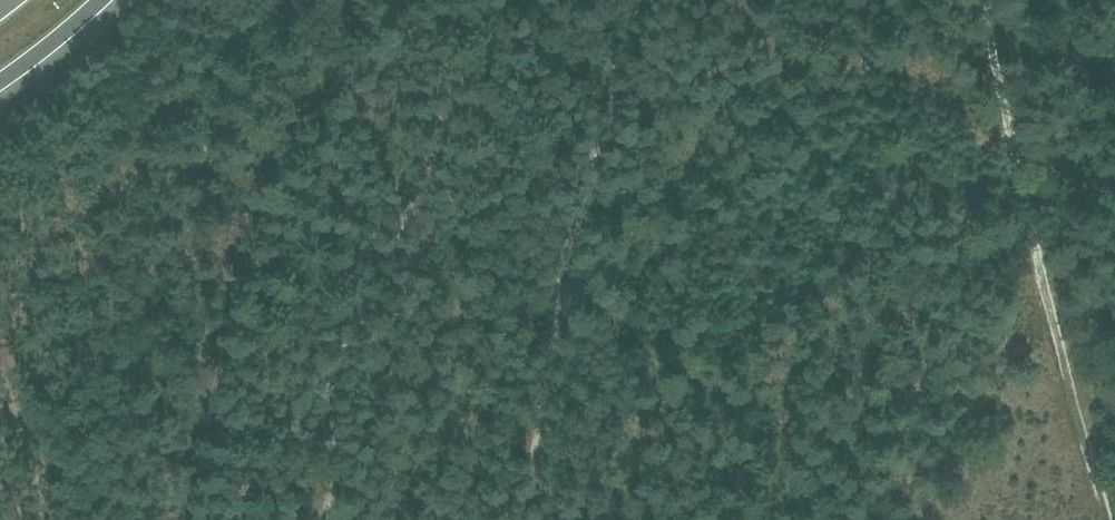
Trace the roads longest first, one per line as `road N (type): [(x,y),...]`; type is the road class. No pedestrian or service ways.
road 1 (track): [(322,519),(329,412),(346,332),(508,0)]
road 2 (track): [(976,0),(988,116),(1095,519)]
road 3 (track): [(632,0),(514,519)]
road 4 (motorway): [(0,81),(99,0)]

